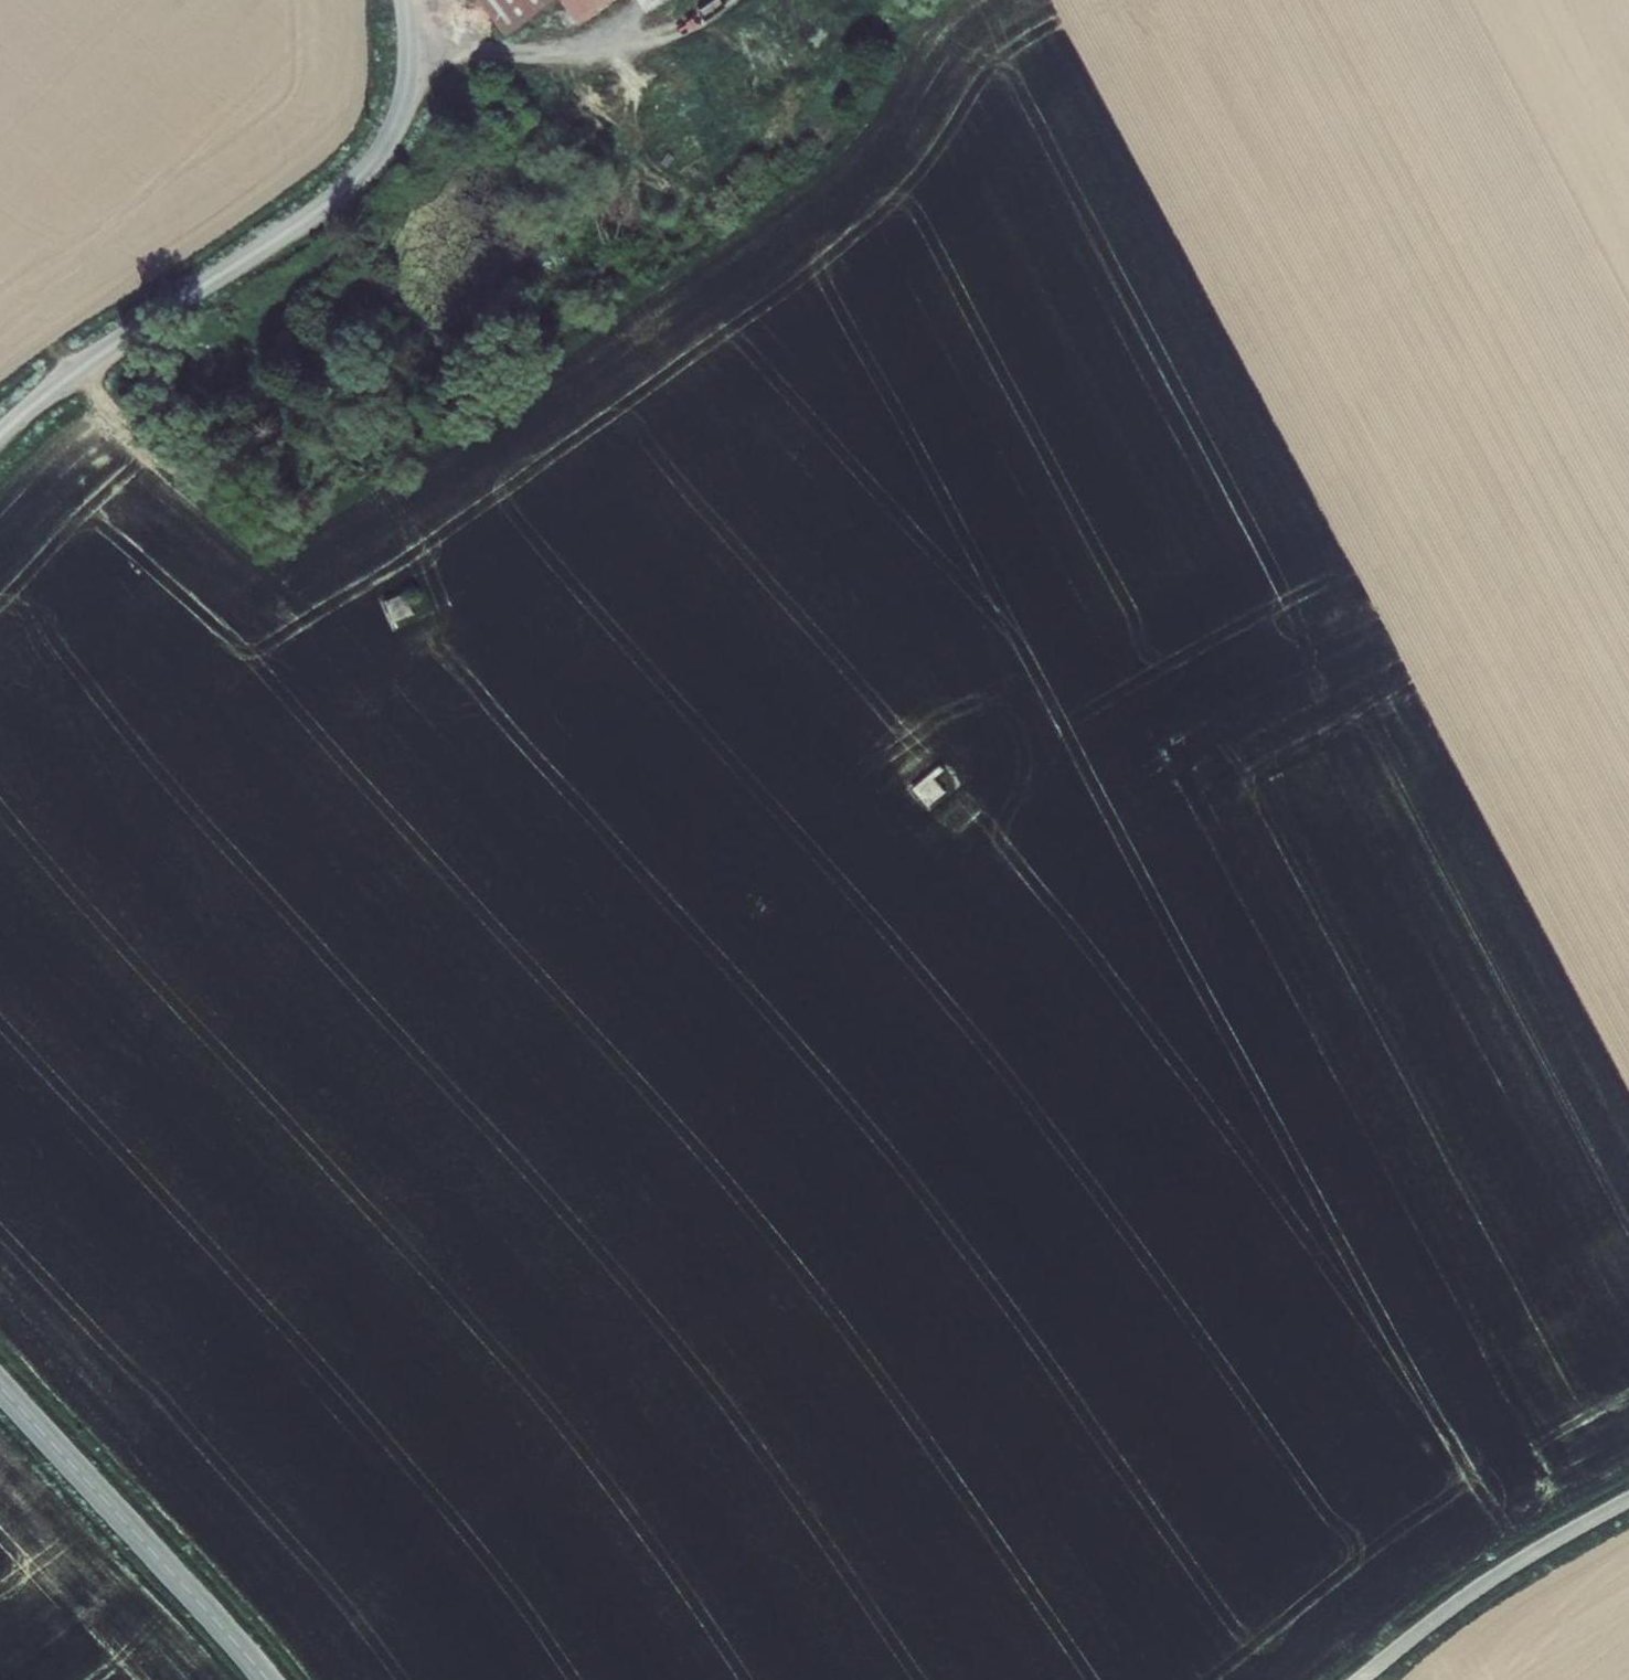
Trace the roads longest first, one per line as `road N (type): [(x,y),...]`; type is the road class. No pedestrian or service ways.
road 1 (unclassified): [(406,0),(404,97),(369,164),(299,223),(74,372),(0,435)]
road 2 (tertiary): [(267,1679),(0,1386)]
road 3 (unclassified): [(1628,1498),(1493,1576),(1360,1679)]

